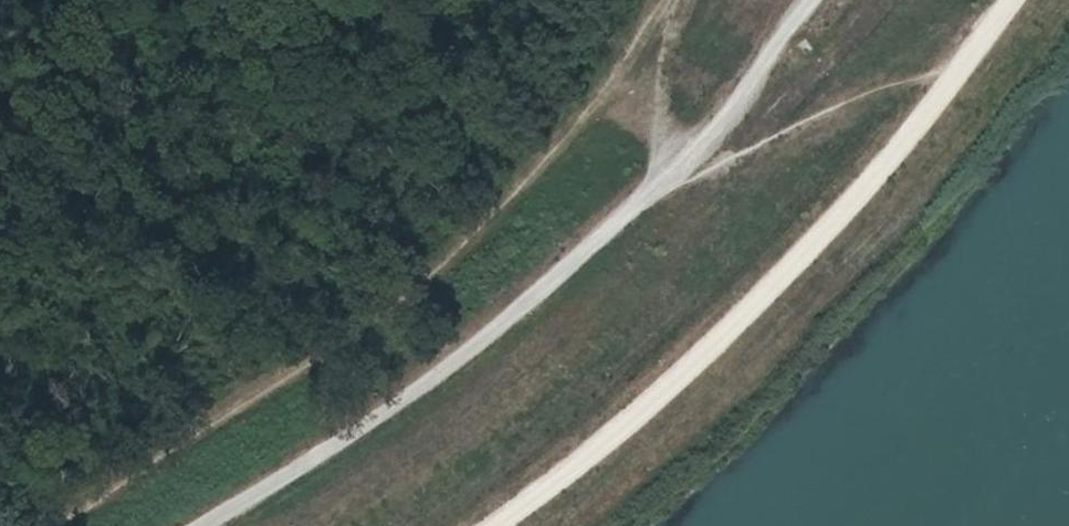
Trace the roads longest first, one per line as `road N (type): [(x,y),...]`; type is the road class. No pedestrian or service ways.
road 1 (track): [(671,0),(635,62),(448,260),(62,525)]
road 2 (track): [(203,525),(531,294),(681,168),(718,128),(806,0)]

